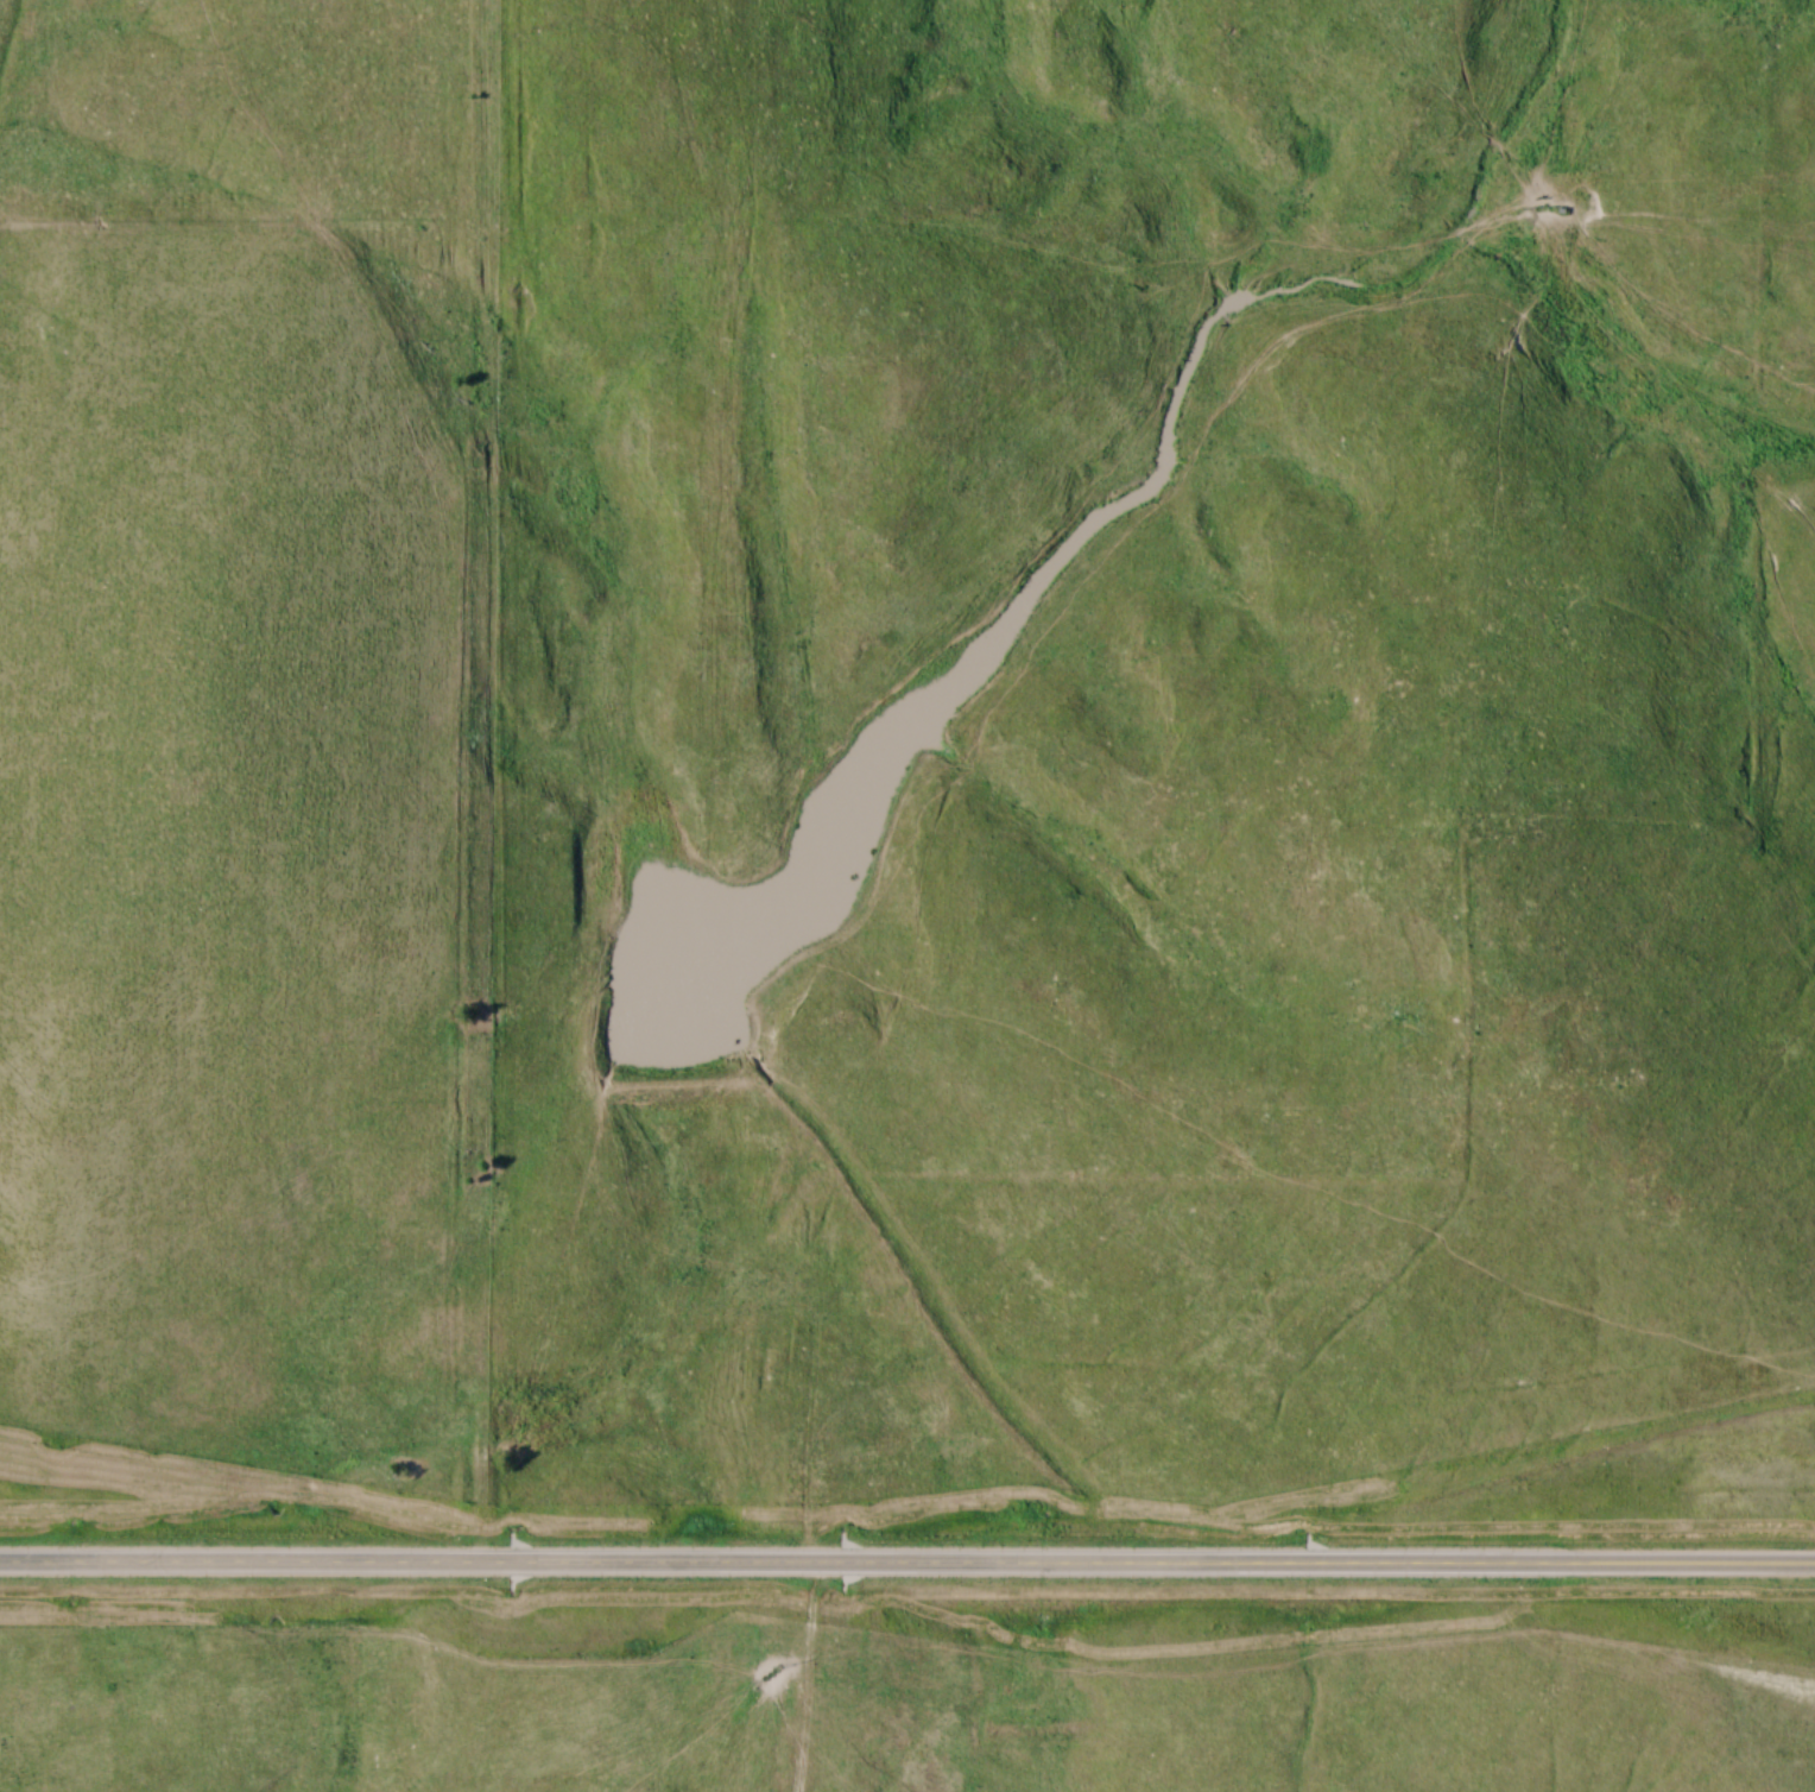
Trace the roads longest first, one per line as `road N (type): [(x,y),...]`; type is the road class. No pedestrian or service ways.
road 1 (secondary): [(1814,1568),(1065,1558),(0,1559)]

